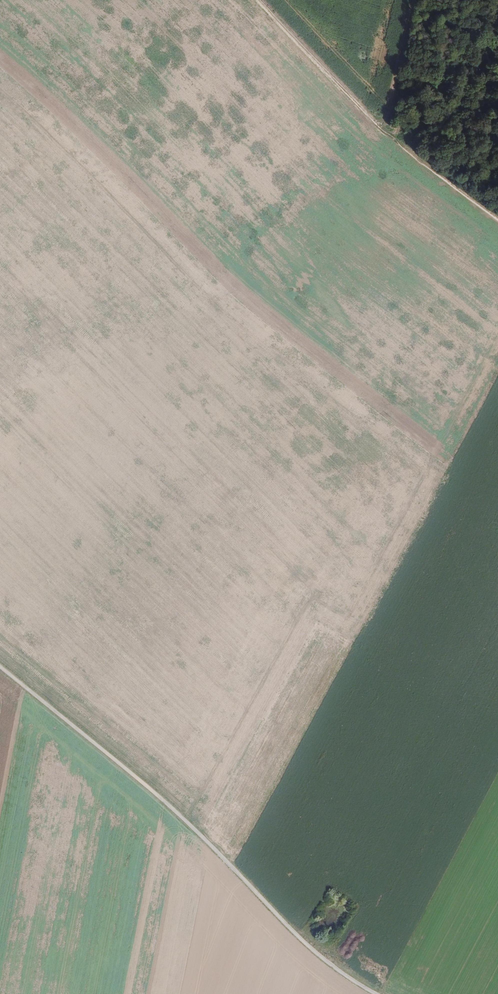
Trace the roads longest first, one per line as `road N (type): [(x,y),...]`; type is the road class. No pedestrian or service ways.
road 1 (residential): [(0,666),(201,832),(343,978),(375,993)]
road 2 (track): [(258,0),(380,125)]
road 3 (track): [(380,125),(497,223)]
road 4 (track): [(413,0),(380,125)]
road 5 (track): [(396,85),(457,67),(497,24)]

